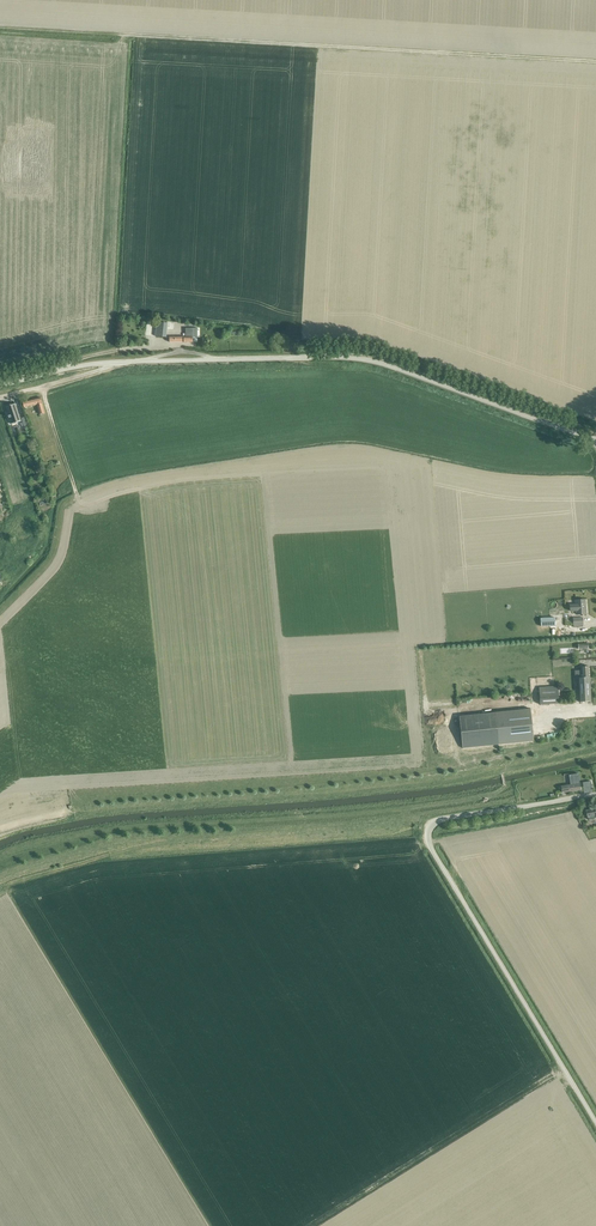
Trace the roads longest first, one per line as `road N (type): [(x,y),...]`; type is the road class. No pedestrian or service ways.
road 1 (unclassified): [(0,386),(110,363),(348,358),(595,442)]
road 2 (unclassified): [(595,1124),(427,835),(444,818),(595,794)]

